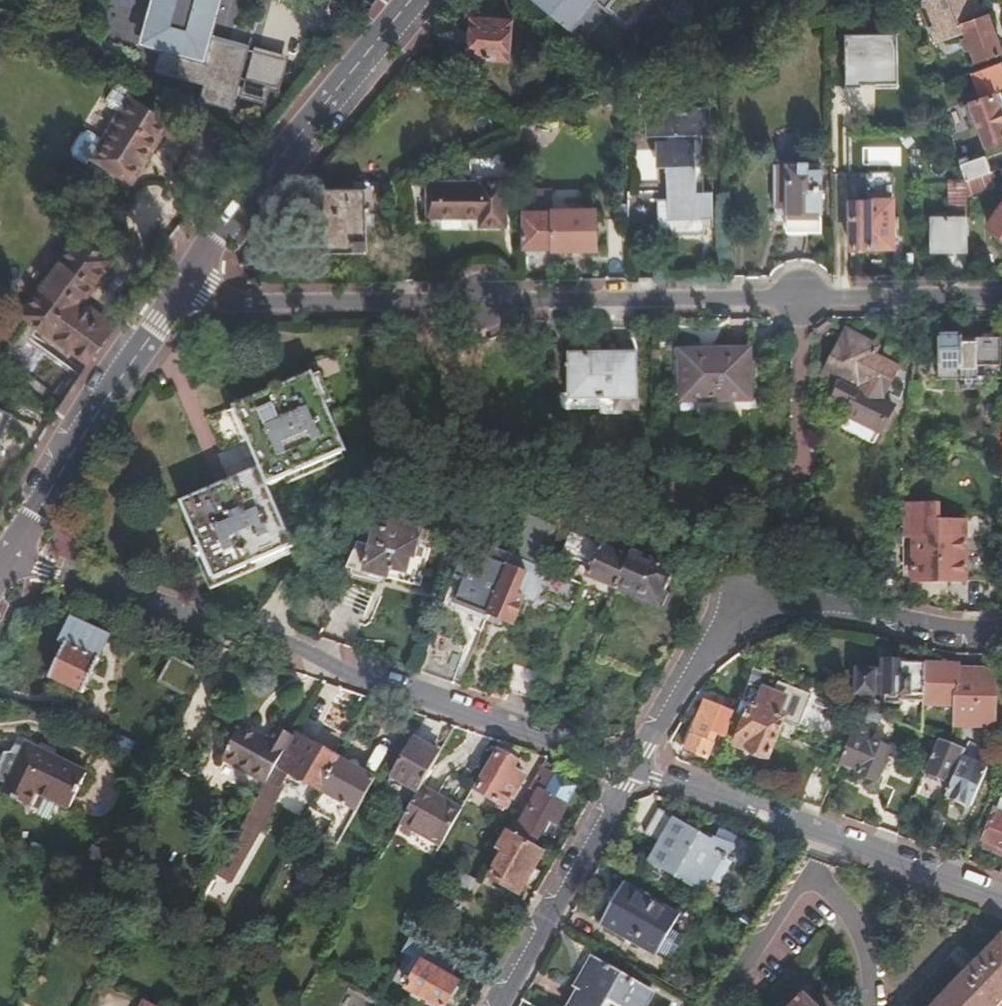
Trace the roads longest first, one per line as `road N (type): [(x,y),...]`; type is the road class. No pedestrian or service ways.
road 1 (residential): [(1001,290),(166,295)]
road 2 (tertiary): [(14,553),(625,773)]
road 3 (residential): [(625,773),(741,572),(820,600),(965,630),(1001,627)]
road 4 (tertiary): [(625,773),(1001,905)]
road 5 (residential): [(166,295),(411,0)]
road 6 (residential): [(14,553),(93,398),(166,295)]
road 7 (residential): [(494,1005),(625,773)]

